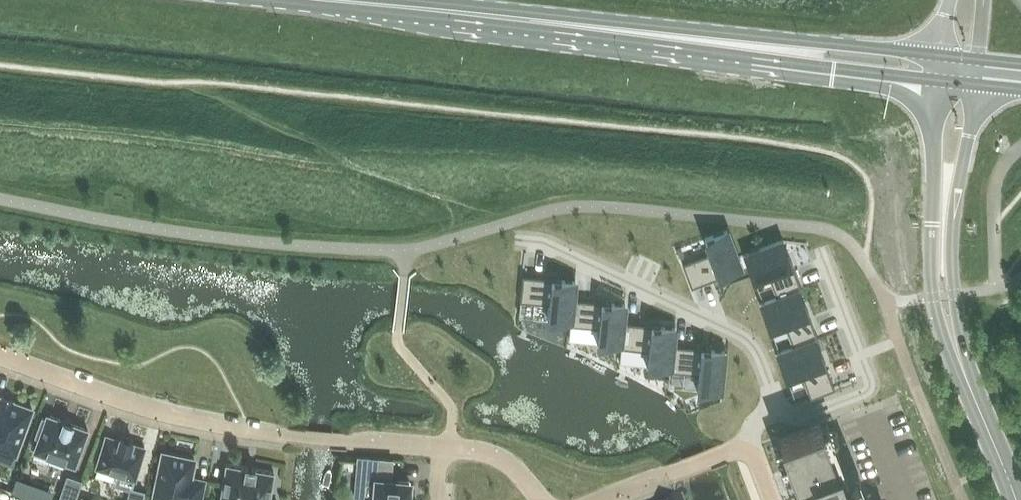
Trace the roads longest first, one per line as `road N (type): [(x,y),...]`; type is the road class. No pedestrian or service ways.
road 1 (secondary): [(961,71),(316,0)]
road 2 (residential): [(0,356),(149,409),(239,428),(484,452),(509,463),(539,499)]
road 3 (tertiary): [(1014,499),(945,297),(944,224),(961,71)]
road 4 (residential): [(773,405),(766,371),(736,333),(531,241)]
road 5 (residential): [(773,405),(795,416),(867,389),(870,375),(829,260)]
road 6 (residential): [(744,448),(597,499)]

